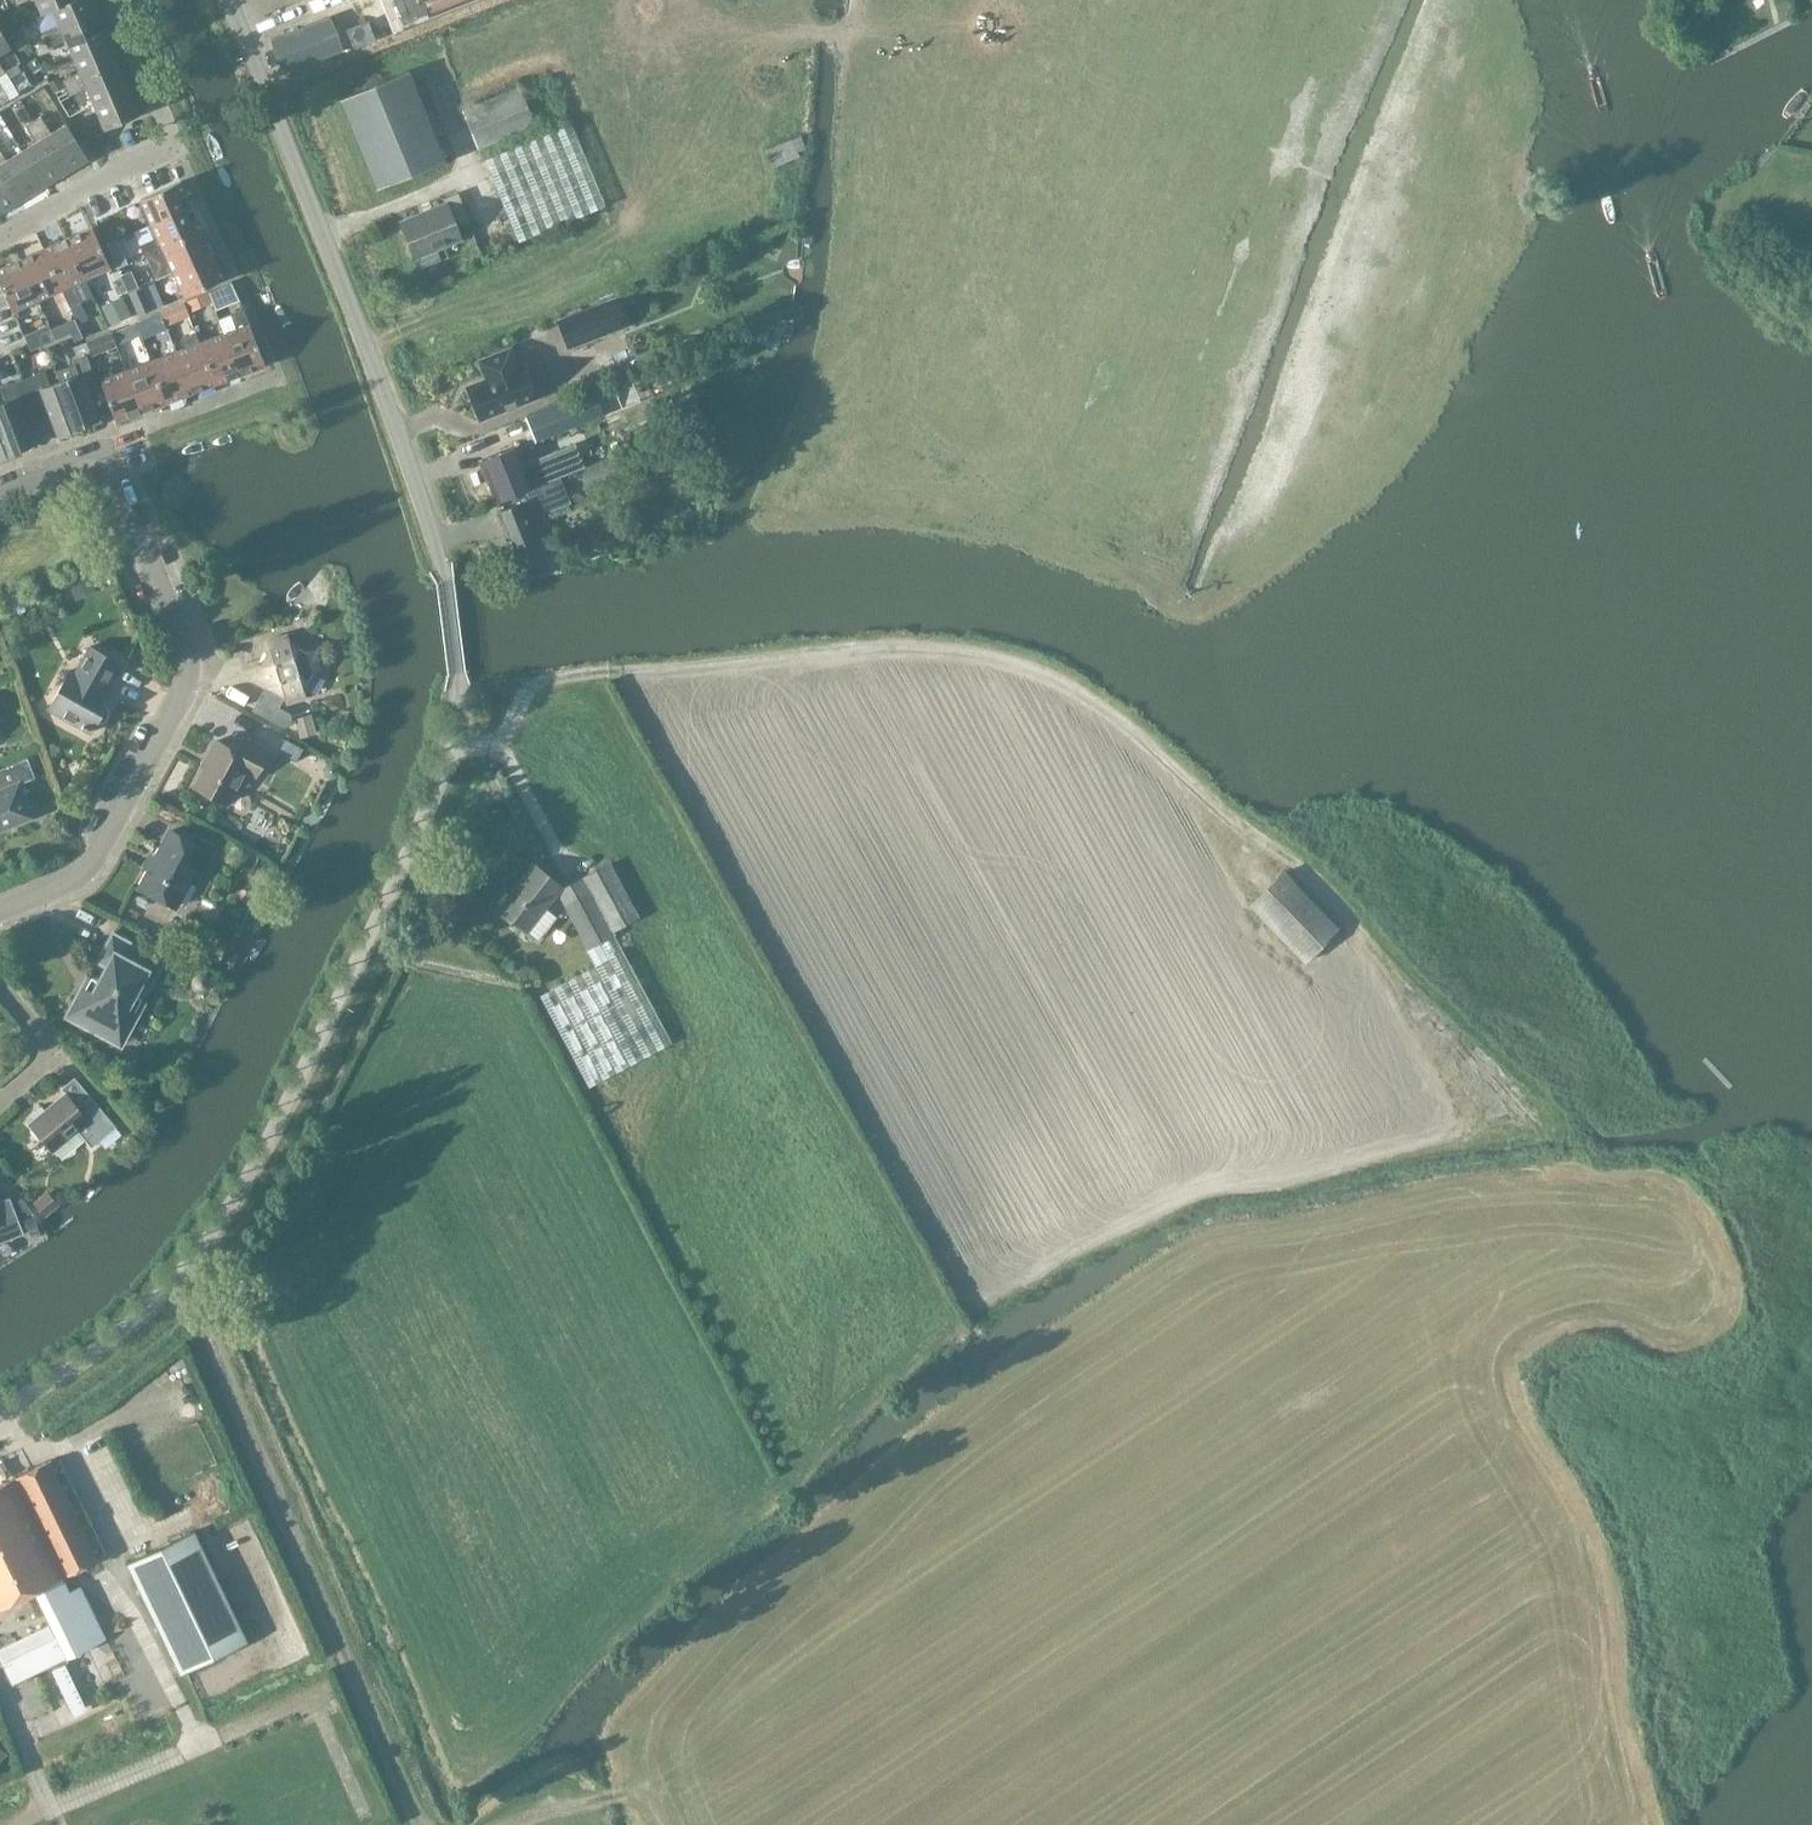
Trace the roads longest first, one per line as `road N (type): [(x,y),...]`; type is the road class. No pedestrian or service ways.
road 1 (unclassified): [(0,1418),(132,1331),(218,1238),(453,740),(457,673)]
road 2 (residential): [(457,673),(425,511),(232,0)]
road 3 (residential): [(0,492),(65,466),(100,462),(116,478),(195,673),(92,875),(0,914)]
road 4 (track): [(427,1824),(180,1285)]
road 5 (residential): [(0,229),(173,144),(107,0)]
road 6 (residential): [(0,1100),(47,1056),(41,1031),(0,974)]

